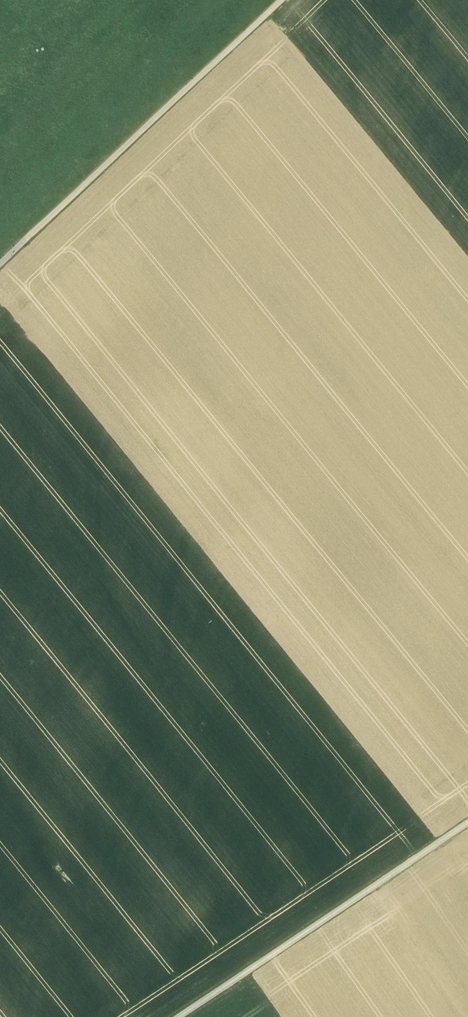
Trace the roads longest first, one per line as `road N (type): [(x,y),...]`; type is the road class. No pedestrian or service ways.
road 1 (track): [(0,267),(284,0)]
road 2 (track): [(467,826),(181,1016)]

